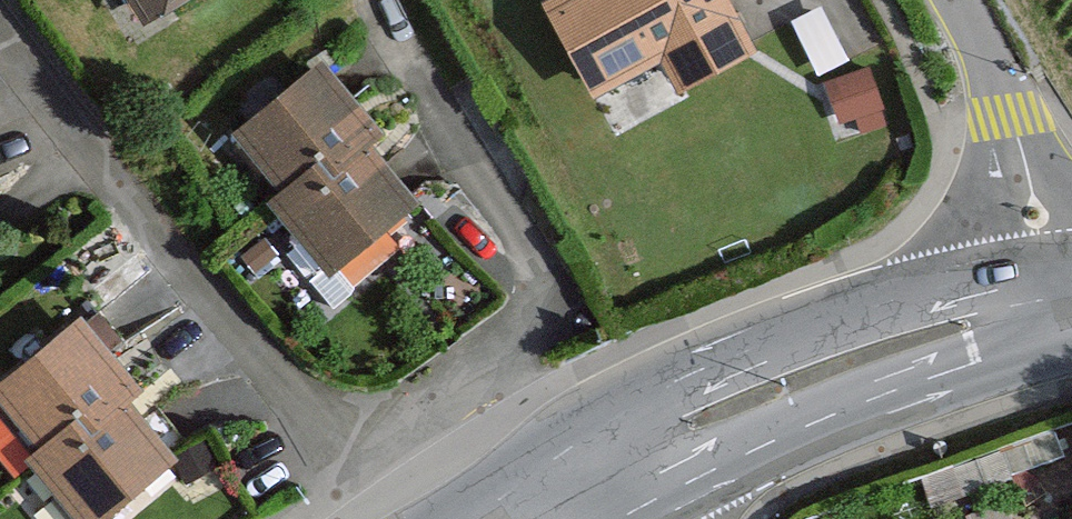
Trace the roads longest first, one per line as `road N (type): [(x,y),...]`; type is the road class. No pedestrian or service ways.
road 1 (residential): [(0,55),(195,287),(304,432),(507,352)]
road 2 (secondary): [(1045,305),(966,299),(867,313),(748,352),(566,436)]
road 3 (secondary): [(633,512),(769,436),(987,349),(1045,305)]
road 4 (residential): [(1045,305),(1020,139),(955,0)]
road 5 (secondary): [(566,436),(437,518)]

